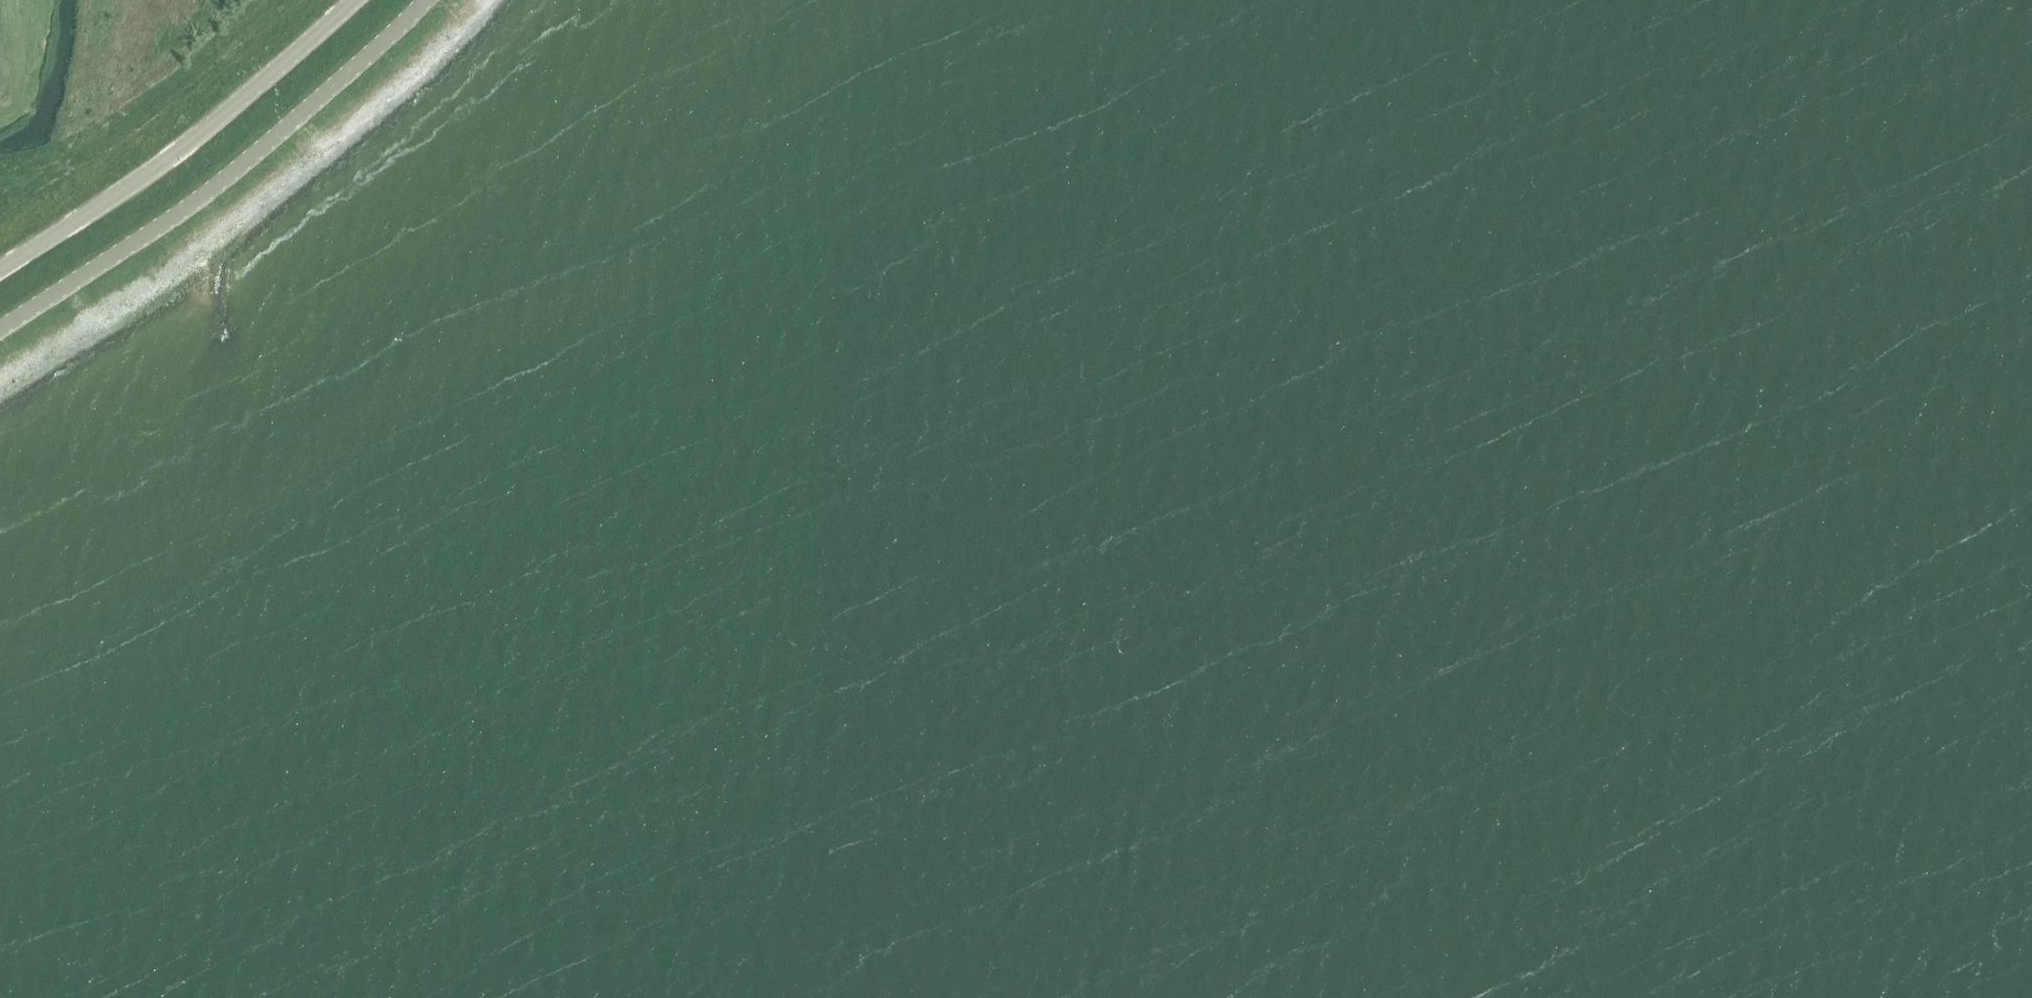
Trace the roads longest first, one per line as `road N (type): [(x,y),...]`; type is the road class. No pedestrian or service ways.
road 1 (tertiary): [(0,328),(209,192),(426,0)]
road 2 (tertiary): [(355,0),(168,162),(0,270)]

